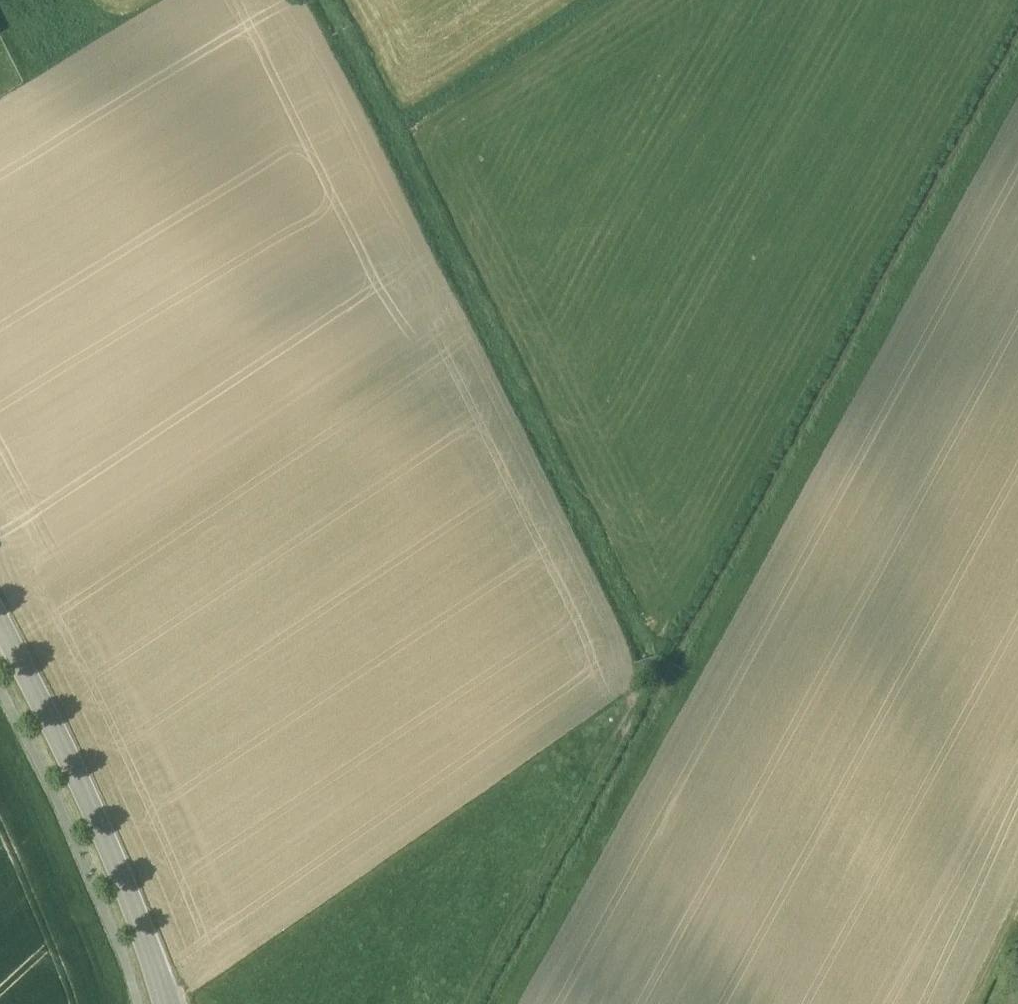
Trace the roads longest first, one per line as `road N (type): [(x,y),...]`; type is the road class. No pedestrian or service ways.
road 1 (unclassified): [(166,1003),(73,760),(0,616)]
road 2 (track): [(594,0),(411,124)]

